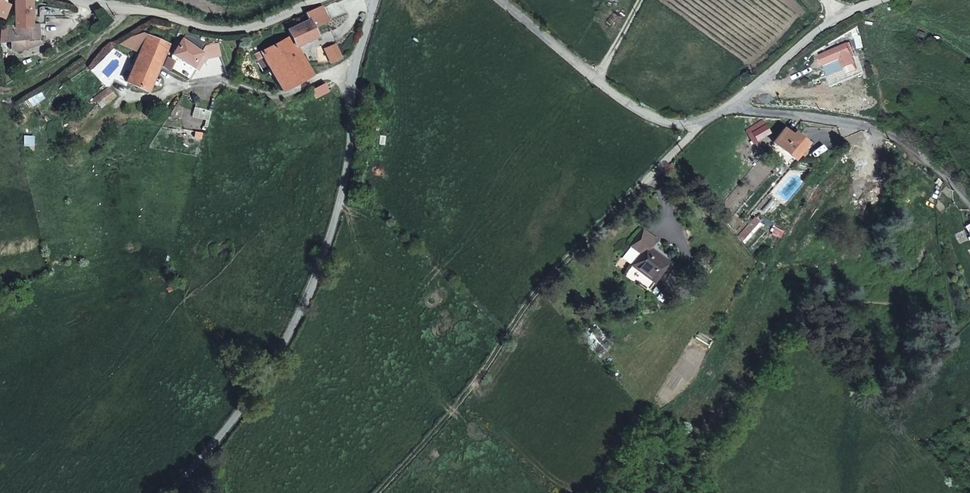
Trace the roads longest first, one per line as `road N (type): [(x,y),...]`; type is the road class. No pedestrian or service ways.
road 1 (unclassified): [(168,492),(262,383),(302,309),(332,230),(374,0)]
road 2 (track): [(376,492),(455,407),(603,216),(701,123)]
road 3 (unclassified): [(726,107),(676,126),(635,109),(497,0)]
road 4 (unclassified): [(726,107),(870,126),(901,139),(969,198)]
road 5 (unclassified): [(313,0),(236,29),(69,0)]
road 6 (unclassified): [(884,0),(815,29),(726,107)]

